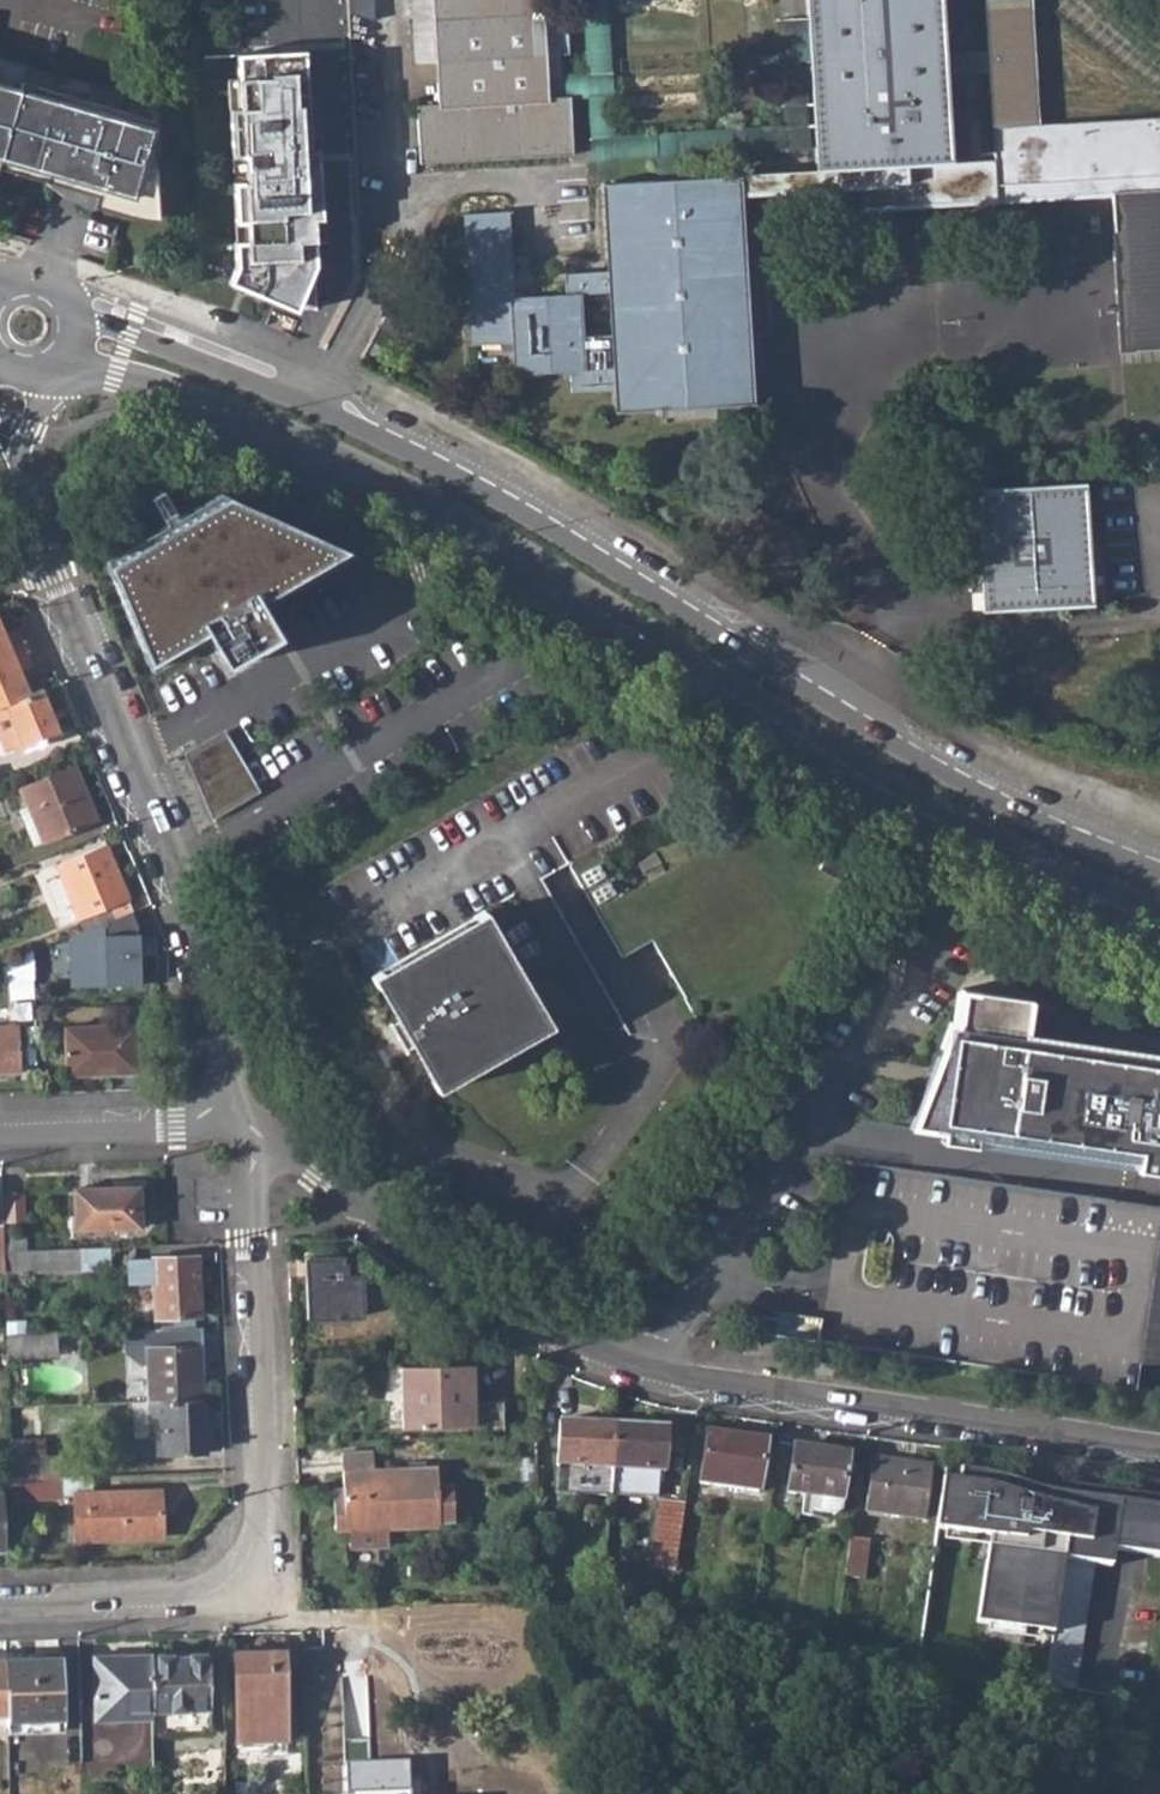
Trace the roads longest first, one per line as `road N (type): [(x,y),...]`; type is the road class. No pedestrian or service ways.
road 1 (secondary): [(66,358),(119,368),(273,422),(454,508),(912,796),(1159,915)]
road 2 (secondary): [(1159,865),(909,752),(463,478),(299,399),(76,309)]
road 3 (residential): [(1159,1448),(663,1373),(532,1332),(404,1247),(288,1148),(269,1143)]
road 4 (residential): [(220,1093),(230,1054),(217,1010),(43,559)]
road 5 (residential): [(269,1143),(253,1161),(250,1187),(257,1538),(243,1565),(213,1590),(175,1601)]
road 6 (residential): [(0,1131),(184,1123),(220,1093)]
road 7 (residential): [(43,559),(26,474),(52,370)]
road 8 (residential): [(0,1607),(175,1601)]

